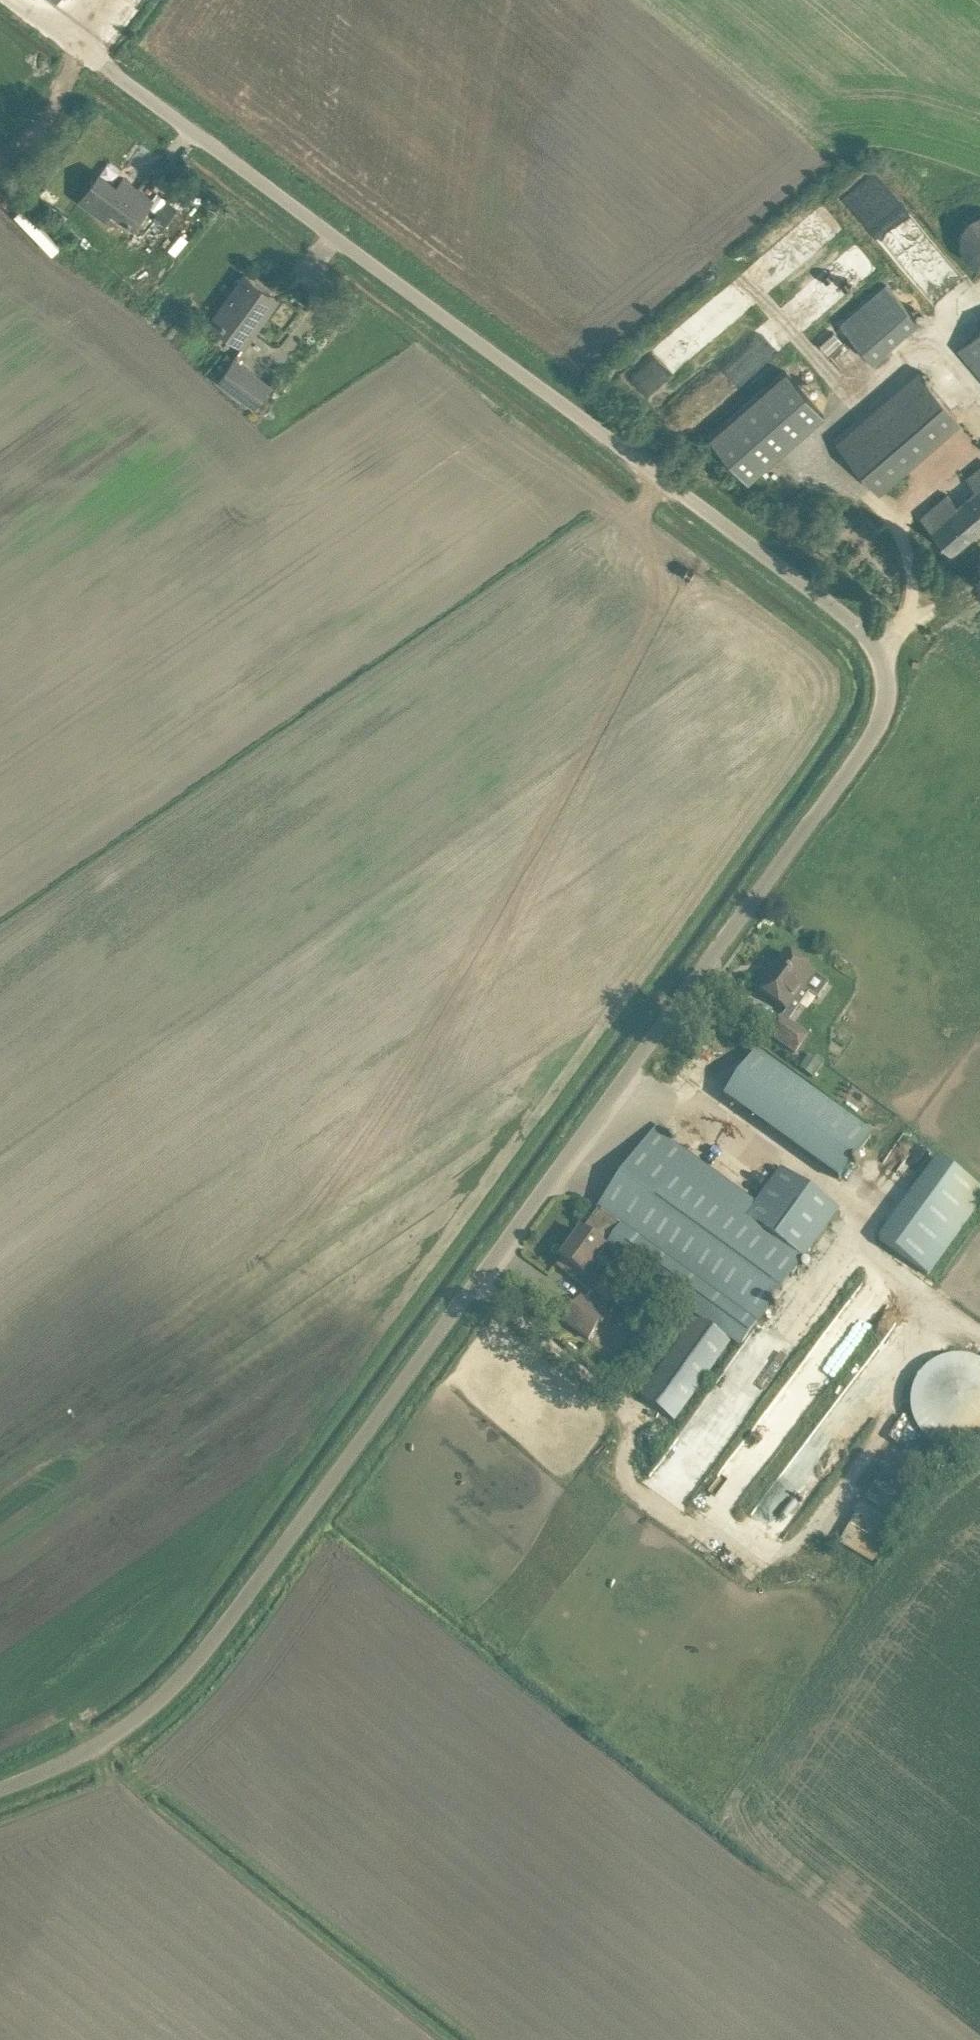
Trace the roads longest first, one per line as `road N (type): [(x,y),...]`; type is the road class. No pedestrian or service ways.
road 1 (unclassified): [(0,1799),(88,1757),(151,1712),(203,1654),(639,1062),(870,722),(878,686),(872,651),(856,628),(9,0)]
road 2 (track): [(979,1331),(853,1237)]

